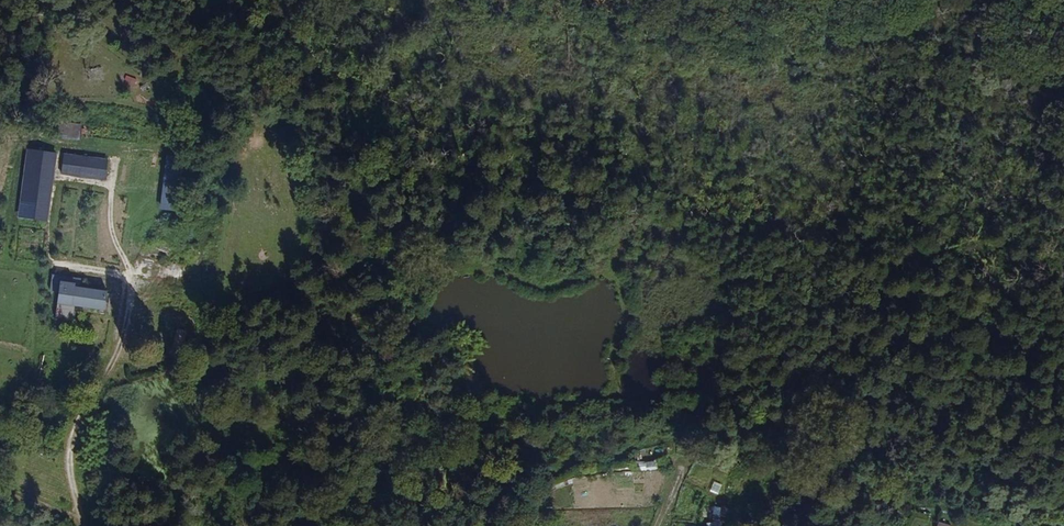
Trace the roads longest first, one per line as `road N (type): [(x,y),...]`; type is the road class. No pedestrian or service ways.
road 1 (track): [(76,525),(64,475),(67,434),(116,352),(127,288),(107,237),(106,188)]

